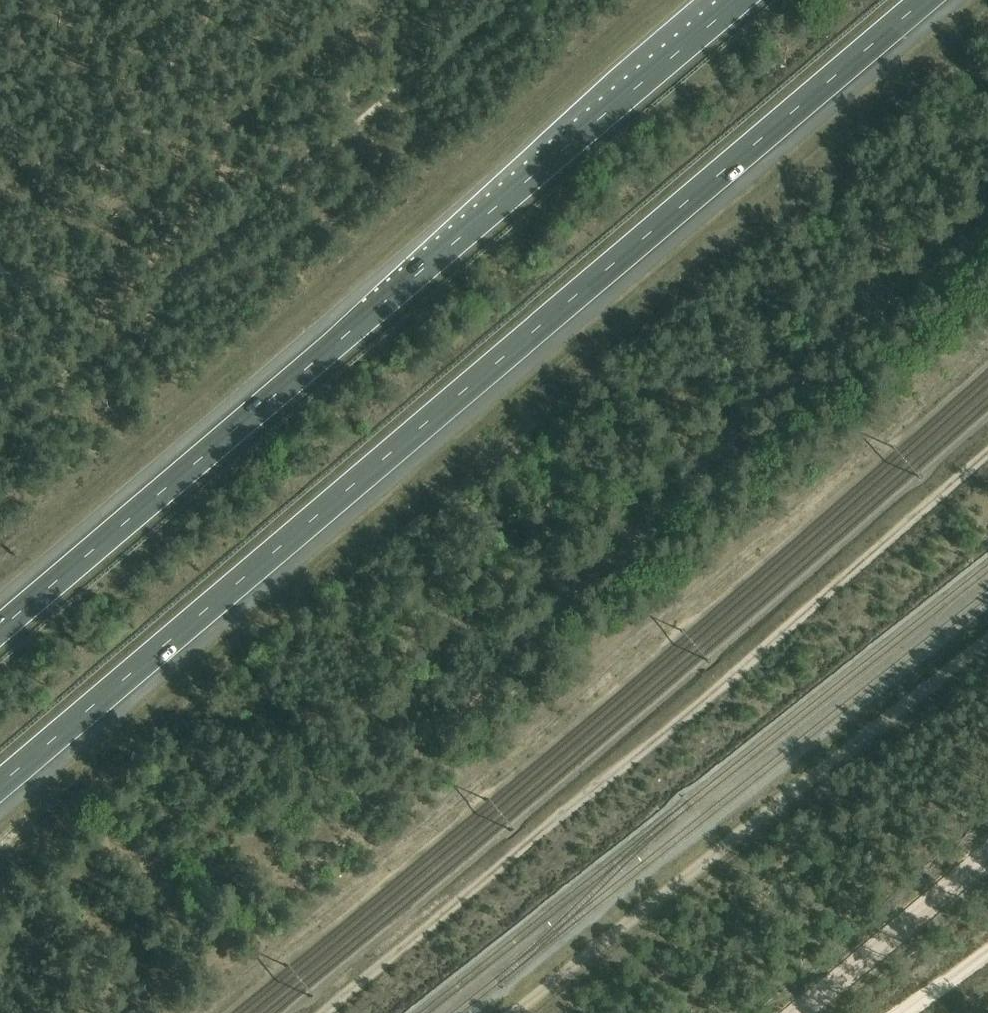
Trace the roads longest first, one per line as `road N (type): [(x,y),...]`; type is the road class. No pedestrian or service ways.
road 1 (motorway): [(0,787),(926,0)]
road 2 (motorway): [(741,0),(0,629)]
road 3 (track): [(987,457),(327,1012)]
road 4 (track): [(517,1012),(987,644)]

